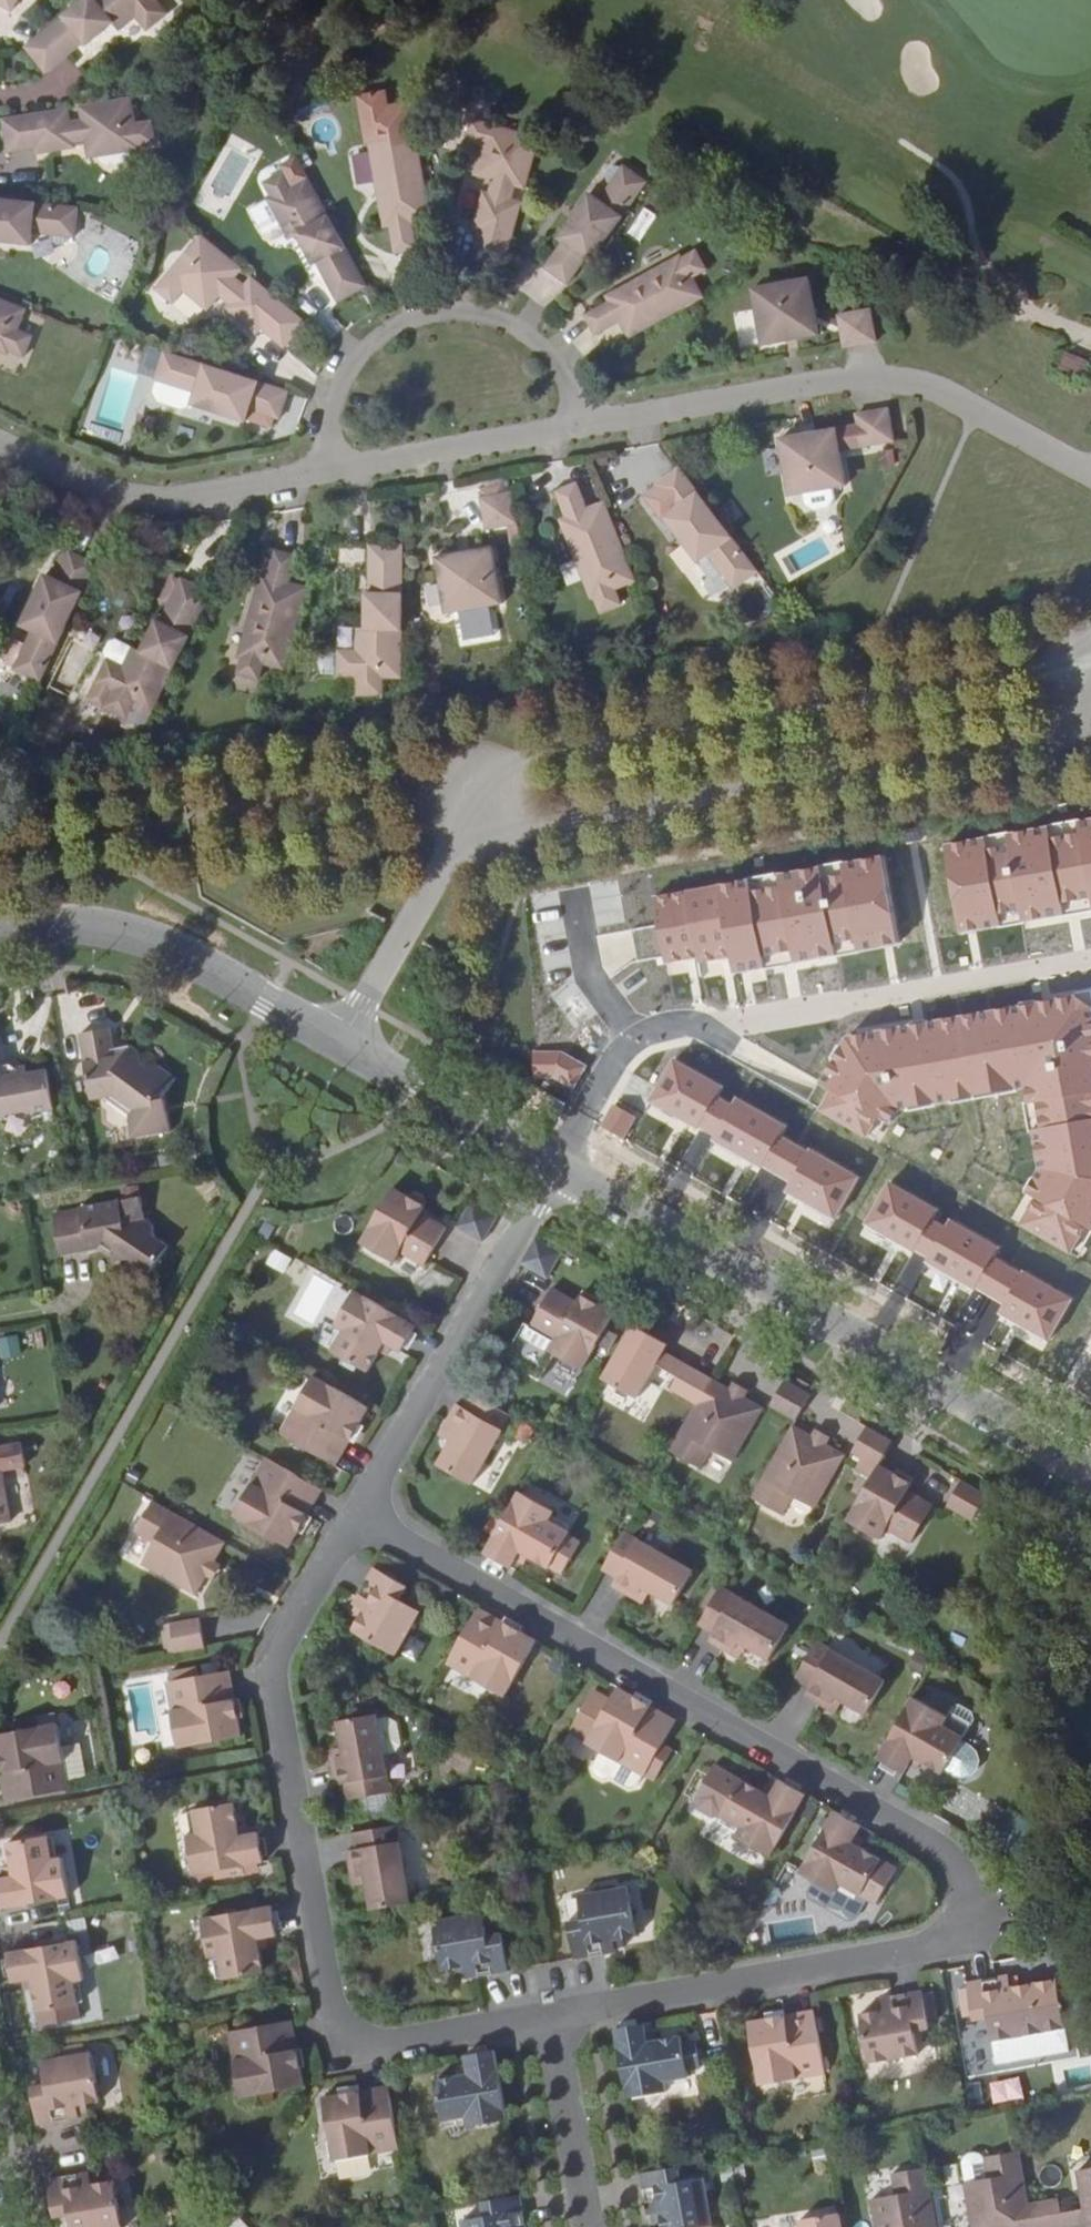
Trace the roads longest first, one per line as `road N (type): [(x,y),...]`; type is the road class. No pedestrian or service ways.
road 1 (residential): [(357,1517),(937,1847),(965,1882),(967,1909),(935,1947),(555,2017)]
road 2 (residential): [(555,2017),(374,2046),(347,2030),(334,2002),(275,1664),(357,1517)]
road 3 (unclassified): [(1090,658),(501,767),(451,848)]
road 4 (unclassified): [(451,848),(1090,723)]
road 5 (tertiary): [(557,1167),(173,948),(54,926),(0,932)]
road 6 (residential): [(557,1167),(615,1056),(659,1026),(711,1026),(1090,960)]
road 7 (tertiary): [(1090,1474),(557,1167)]
road 8 (residential): [(1090,470),(951,396),(865,374),(581,425)]
road 9 (residential): [(581,425),(569,370),(541,332),(489,305),(437,303),(391,317),(338,366),(317,434),(323,472)]
road 10 (residential): [(357,1517),(557,1167)]
road 11 (residential): [(323,472),(152,501),(78,490),(0,450)]
road 12 (residential): [(581,425),(323,472)]
road 13 (residential): [(590,2226),(555,2017)]

